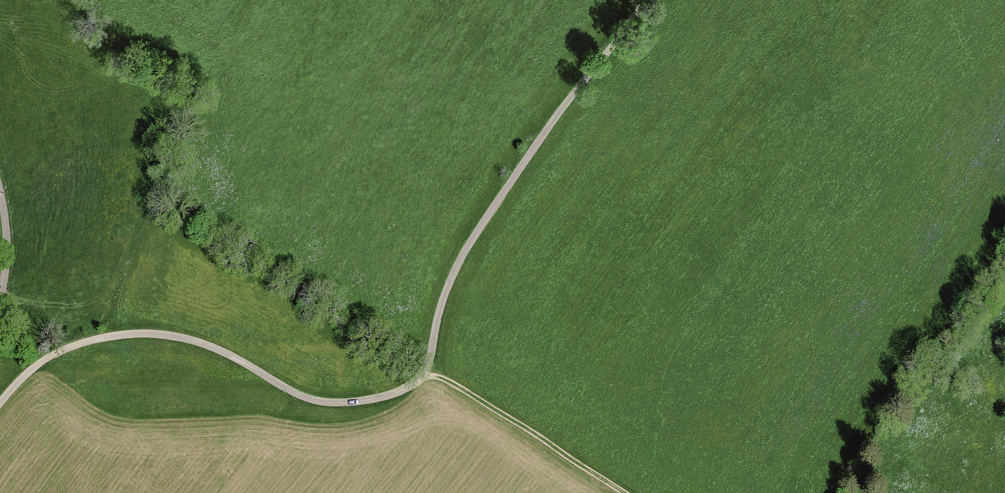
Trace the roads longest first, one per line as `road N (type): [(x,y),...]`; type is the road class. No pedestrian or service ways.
road 1 (unclassified): [(0,404),(57,353),(139,333),(199,342),(315,400),(379,397),(427,376),(460,258),(647,0)]
road 2 (track): [(427,376),(616,492)]

